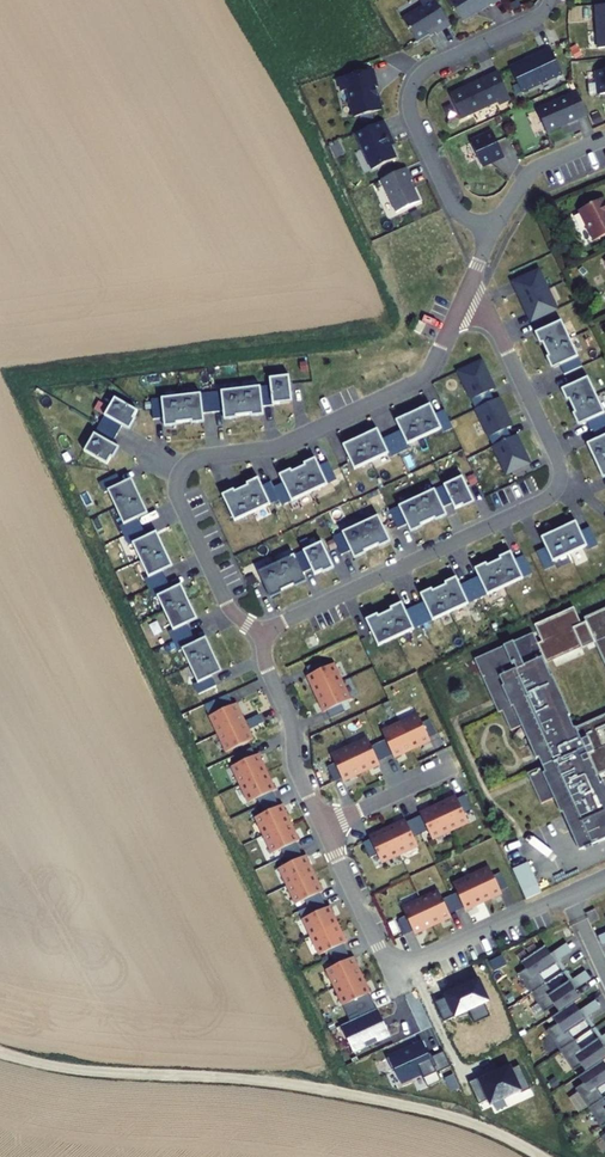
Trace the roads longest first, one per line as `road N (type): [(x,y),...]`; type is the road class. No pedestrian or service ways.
road 1 (track): [(538,1156),(442,1107),(266,1082),(69,1069),(0,1054)]
road 2 (residential): [(462,295),(500,334),(558,462),(557,485),(263,631)]
road 3 (residential): [(263,631),(225,600),(175,492),(179,473),(207,454),(282,445),(415,380),(462,295)]
road 4 (residential): [(604,876),(430,957),(401,962),(380,949),(322,826)]
road 5 (residential): [(551,0),(538,17),(425,70),(411,90),(411,113),(452,204),(492,234)]
road 6 (residential): [(322,826),(295,768),(263,631)]
road 7 (residential): [(492,234),(536,166),(604,137)]
road 8 (residential): [(322,826),(452,765)]

